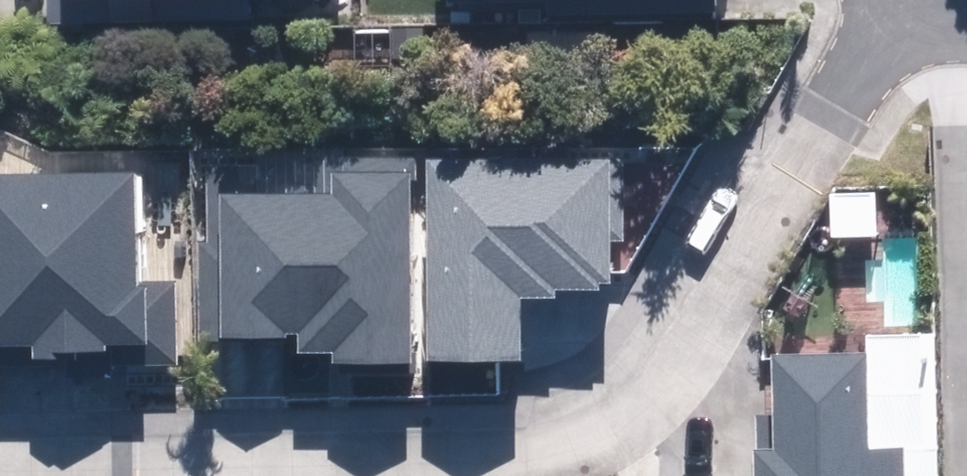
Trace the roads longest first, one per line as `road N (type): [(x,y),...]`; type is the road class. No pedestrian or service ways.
road 1 (residential): [(892,33),(641,386),(617,415),(575,434),(475,449),(0,456)]

